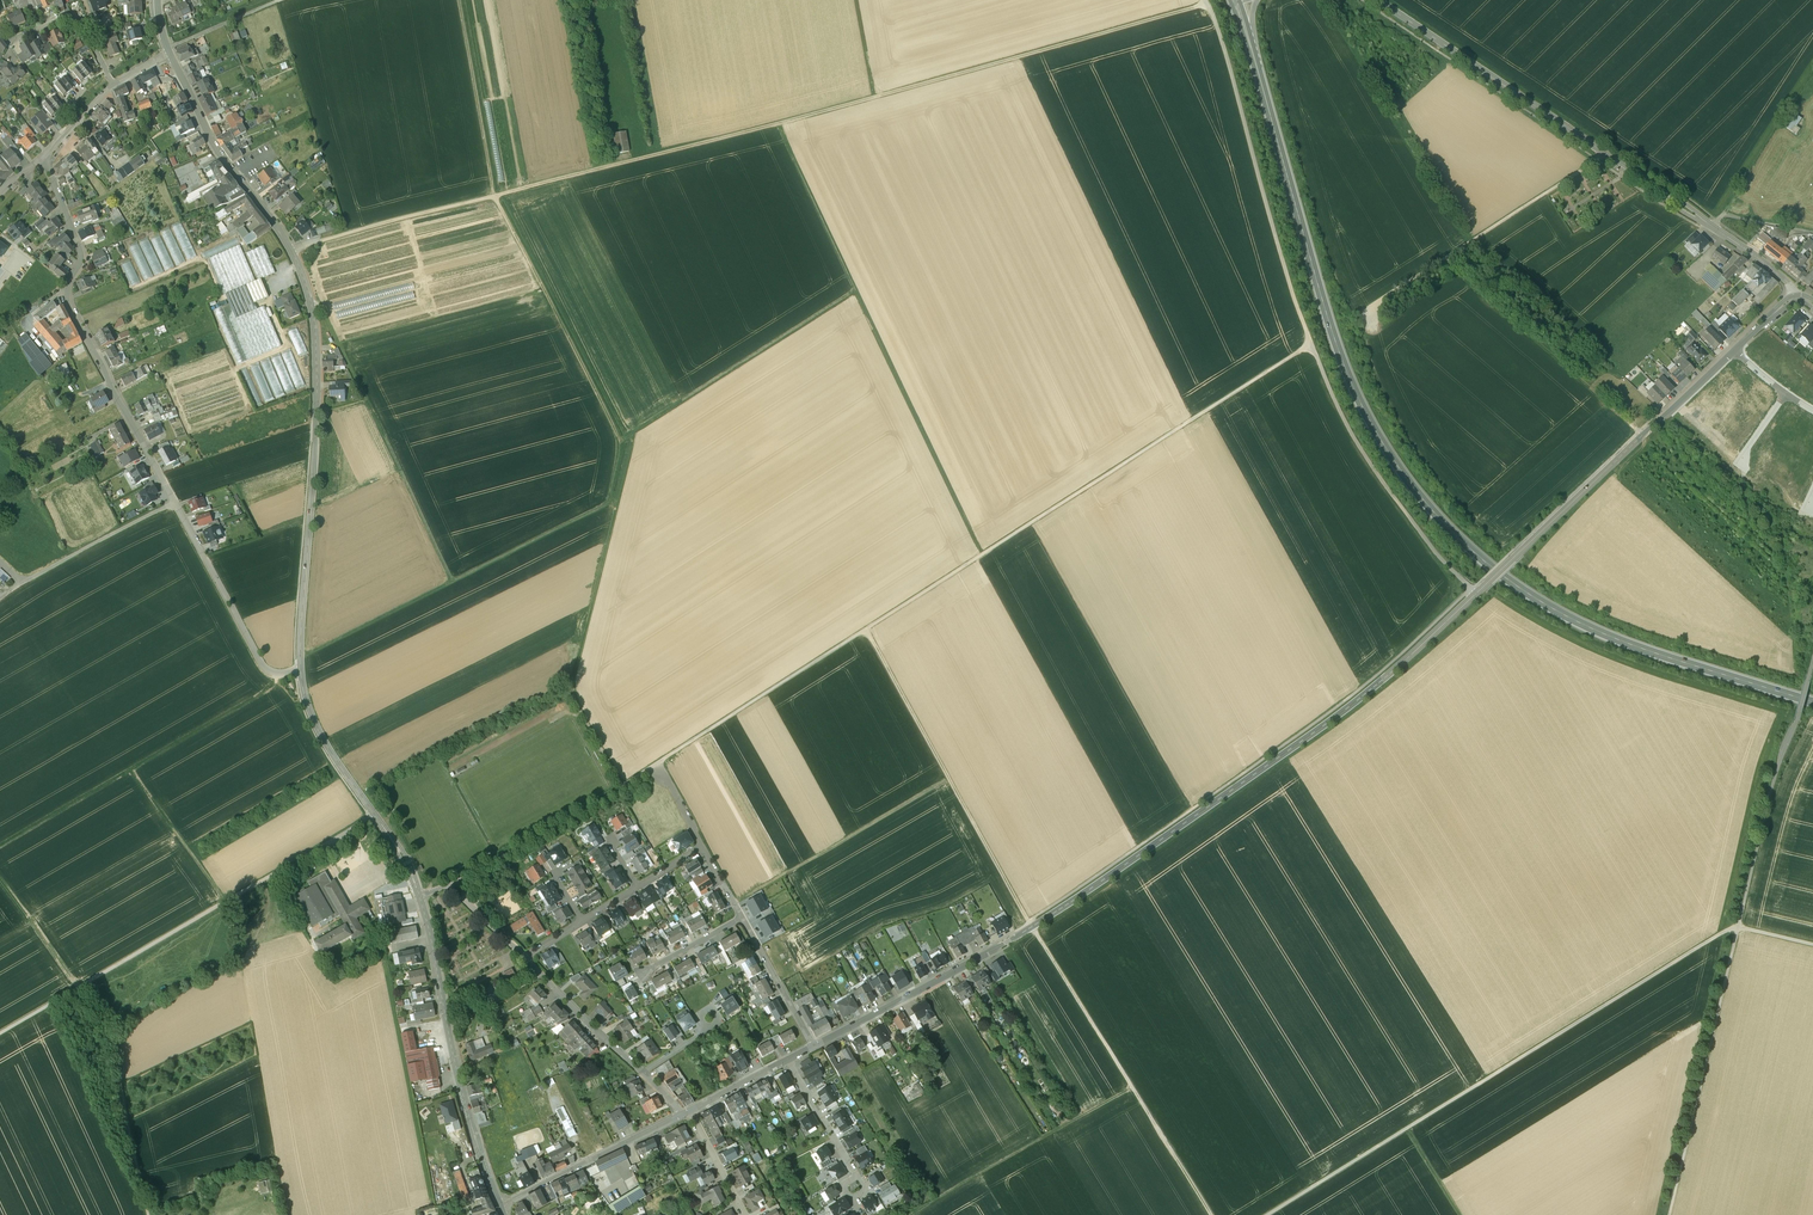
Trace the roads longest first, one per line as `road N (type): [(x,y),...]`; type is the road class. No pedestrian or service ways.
road 1 (unclassified): [(1735,351),(1330,722),(1031,927),(813,1047)]
road 2 (track): [(1208,4),(291,250)]
road 3 (primary): [(1250,39),(1344,365),(1384,447),(1434,514),(1518,586),(1582,624),(1812,703)]
road 4 (track): [(1210,1214),(1028,923),(865,631)]
road 5 (tertiary): [(300,674),(317,415),(308,291),(281,234),(207,133),(169,51)]
road 6 (track): [(1268,1214),(1728,930),(1812,945)]
road 7 (track): [(1669,1214),(1772,785),(1812,660)]
road 8 (track): [(606,502),(619,442),(494,197),(459,0)]
road 9 (track): [(865,631),(1310,344)]
road 10 (tertiary): [(1377,0),(1712,226),(1780,277),(1796,299)]
road 11 (track): [(778,124),(981,556)]
road 12 (residential): [(44,157),(79,246),(67,281),(71,312),(174,502)]
road 13 (track): [(622,786),(572,691),(633,433)]
road 14 (track): [(300,656),(606,502)]
road 15 (track): [(0,845),(270,689),(277,675)]
road 16 (tertiary): [(498,1206),(471,1131),(419,897)]
road 17 (track): [(452,582),(324,311),(311,305)]
road 18 (track): [(1310,344),(1366,459),(1475,595)]
road 19 (track): [(619,442),(856,292)]
road 20 (track): [(79,987),(319,848)]
road 21 (track): [(1642,437),(1444,259)]
road 22 (track): [(1130,1087),(908,1214)]
road 23 (tertiary): [(419,897),(394,843),(324,743),(300,674)]
road 24 (track): [(865,631),(658,763)]
road 25 (track): [(79,987),(112,1046),(147,1214)]
road 26 (residential): [(174,502),(262,664),(277,675),(300,674)]
road 27 (residential): [(682,1115),(525,959)]
road 28 (unclassified): [(682,1115),(498,1206)]
road 29 (residential): [(0,562),(22,583),(174,502)]
road 30 (track): [(1444,259),(1604,154)]
road 31 (track): [(131,771),(226,901)]
road 32 (residential): [(813,1047),(742,917)]
road 33 (residential): [(525,959),(447,883),(419,897)]
road 34 (residential): [(855,1177),(787,1060)]
road 35 (track): [(79,987),(0,881)]
road 36 (track): [(169,51),(279,0)]

